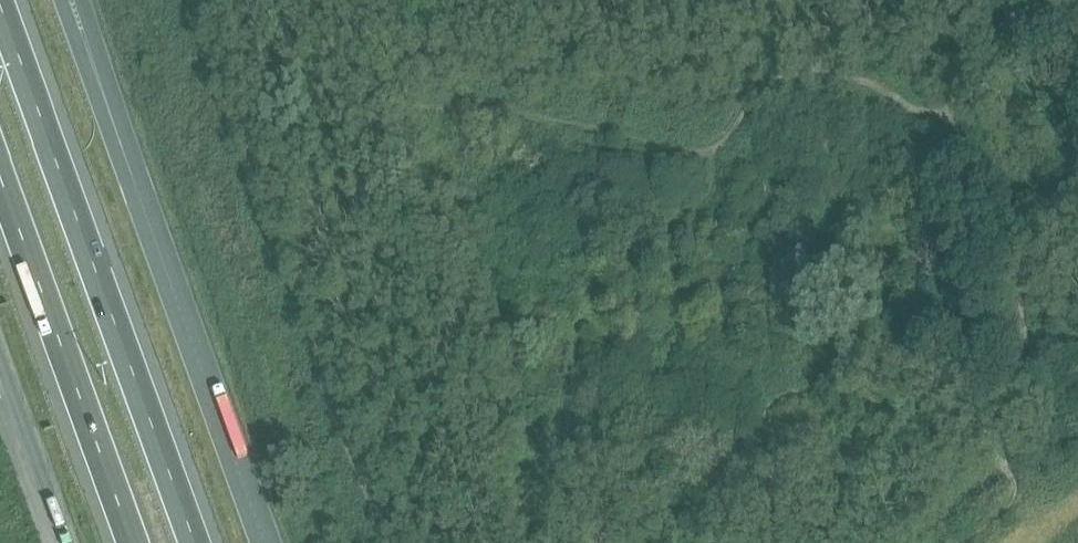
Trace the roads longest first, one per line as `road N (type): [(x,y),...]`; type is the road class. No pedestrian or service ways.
road 1 (motorway): [(203,542),(2,0)]
road 2 (motorway): [(266,542),(110,108)]
road 3 (motorway): [(0,196),(126,542)]
road 4 (motorway): [(0,349),(69,542)]

